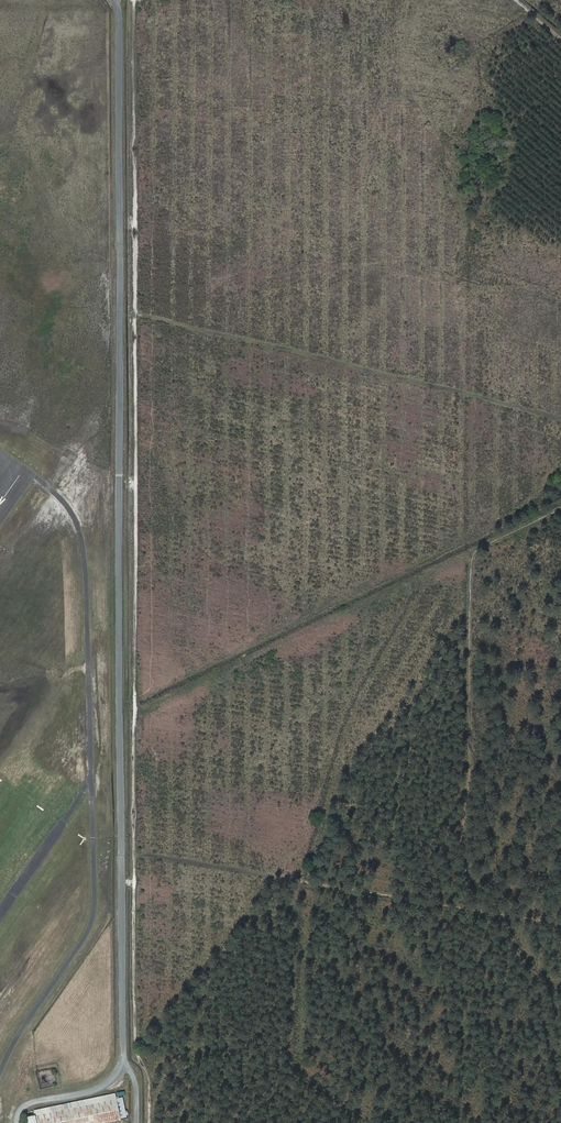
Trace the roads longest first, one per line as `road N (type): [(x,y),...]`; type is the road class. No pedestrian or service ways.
road 1 (track): [(134,0),(134,986),(150,1122)]
road 2 (unclassified): [(115,0),(123,1054)]
road 3 (unclassified): [(123,1054),(98,1089),(27,1104),(17,1122)]

